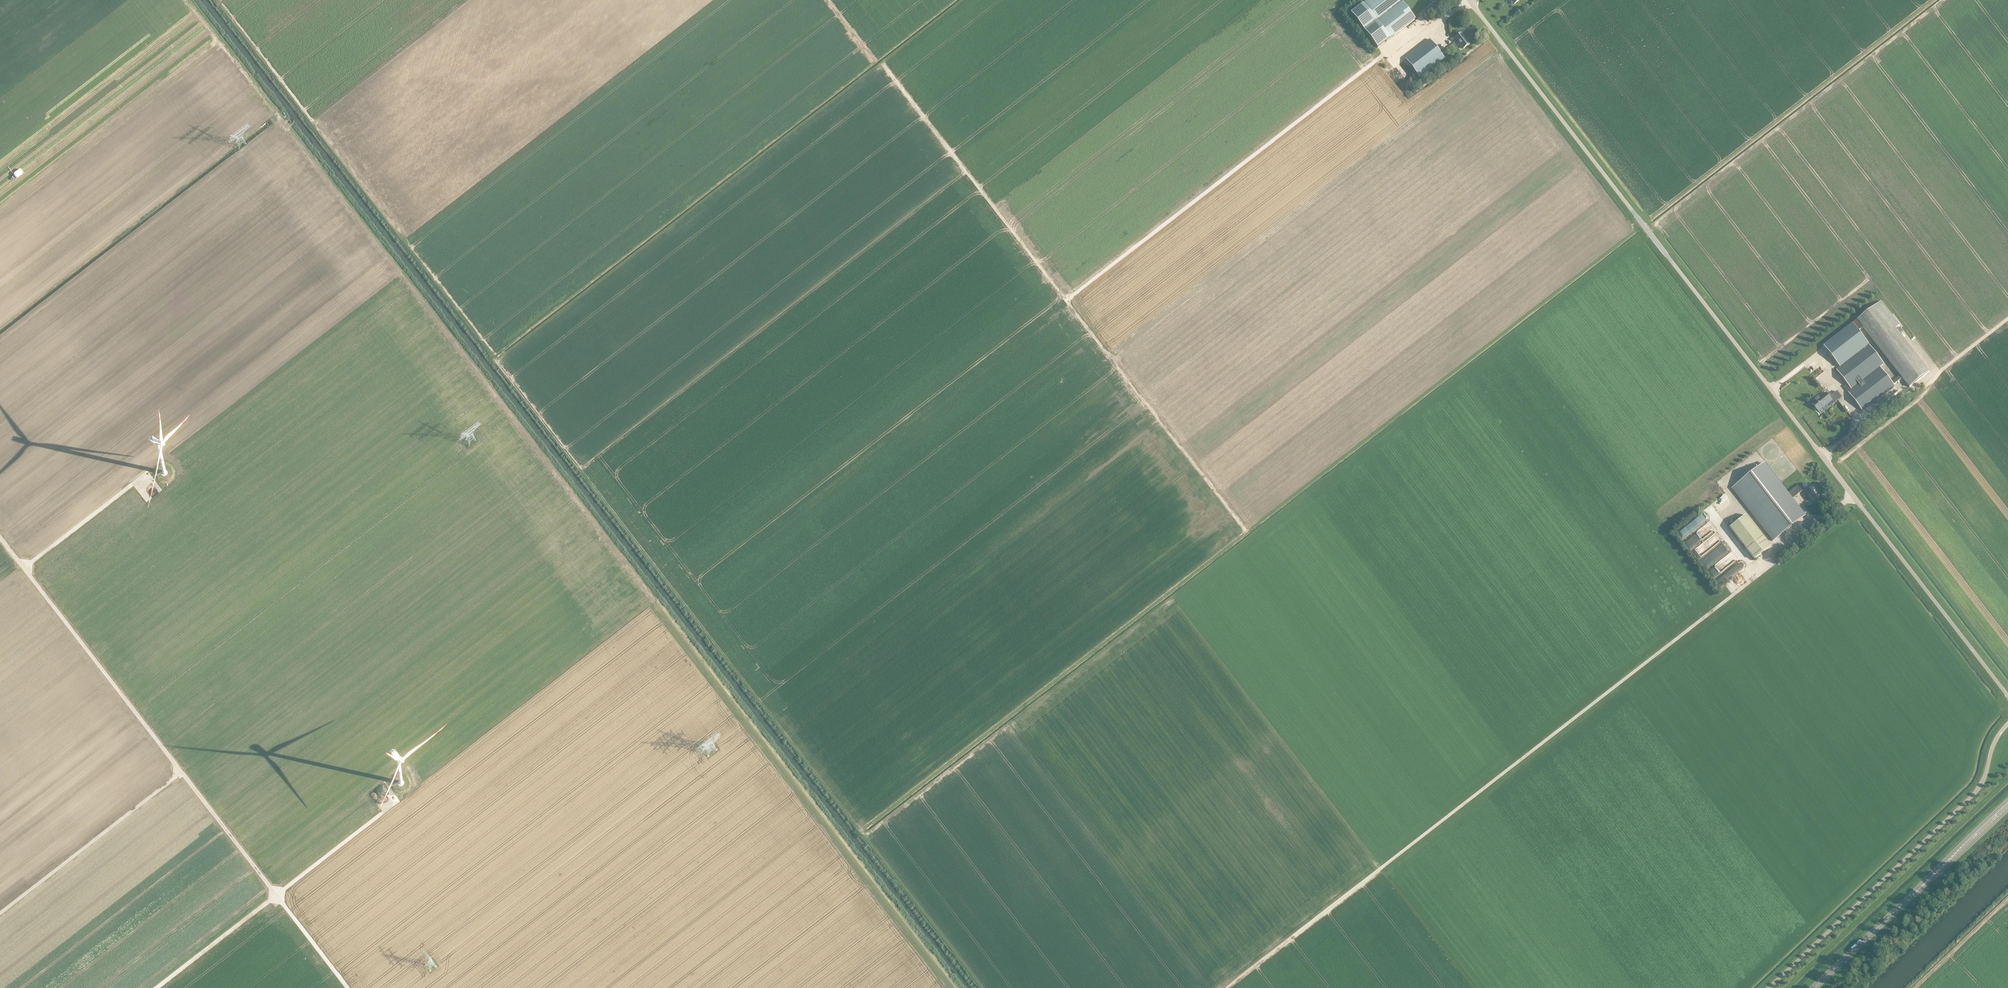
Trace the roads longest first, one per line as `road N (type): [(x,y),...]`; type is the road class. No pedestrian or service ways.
road 1 (unclassified): [(2007,696),(1468,0)]
road 2 (unclassified): [(1769,987),(1982,785),(1993,742),(2007,723)]
road 3 (trunk): [(1814,987),(2007,806)]
road 4 (track): [(276,895),(402,798)]
road 5 (track): [(25,569),(149,471)]

